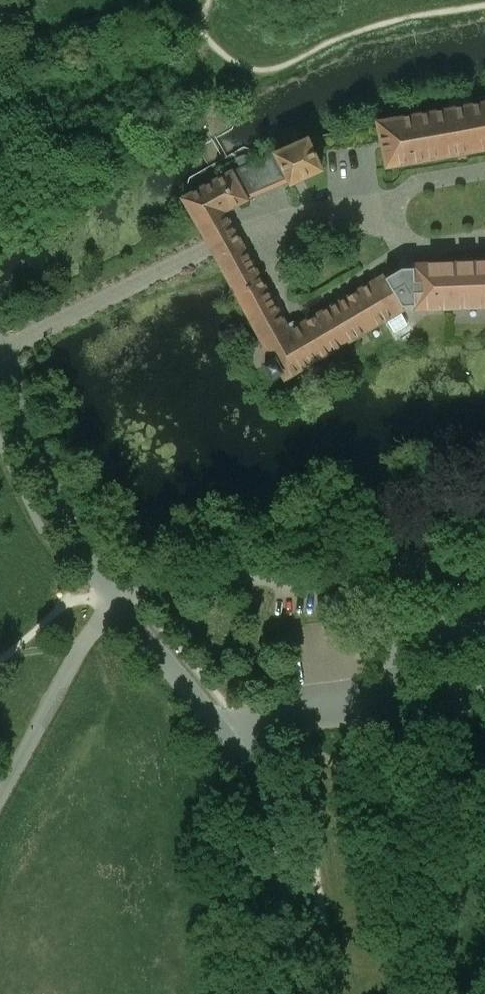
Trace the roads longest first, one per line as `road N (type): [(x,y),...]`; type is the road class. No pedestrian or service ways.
road 1 (unclassified): [(222,734),(249,768),(272,821),(298,993)]
road 2 (unclassified): [(222,734),(240,722),(294,715),(484,697)]
road 3 (unclassified): [(0,363),(112,598)]
road 4 (unclassified): [(0,799),(112,598)]
road 5 (unclassified): [(112,598),(222,734)]

